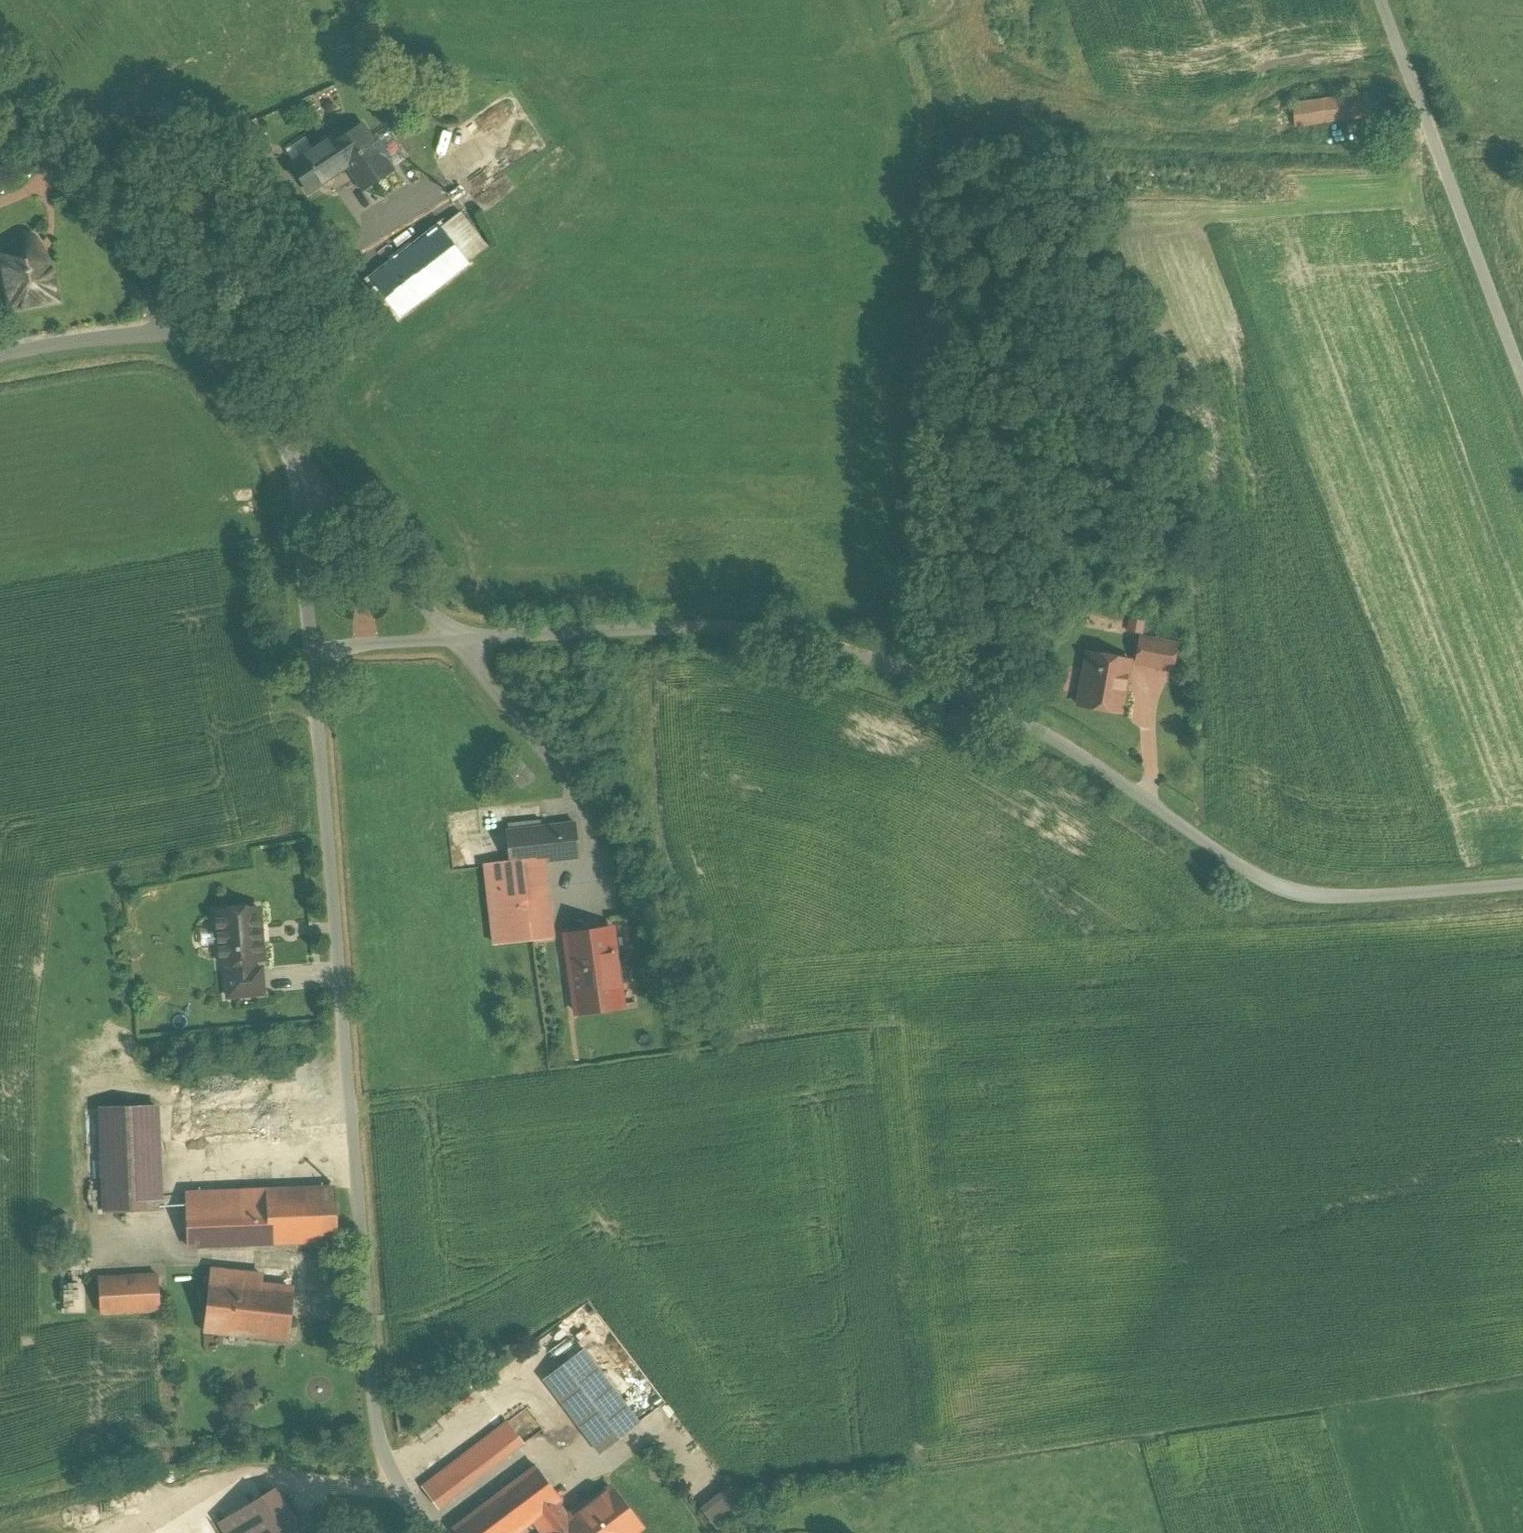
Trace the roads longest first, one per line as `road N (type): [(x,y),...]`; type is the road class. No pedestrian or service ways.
road 1 (unclassified): [(1522,888),(1342,903),(1272,890),(1083,760),(995,713),(813,644),(745,632),(461,644)]
road 2 (unclassified): [(427,1532),(376,1425),(315,672)]
road 3 (unclassified): [(1522,366),(1385,0)]
road 4 (unclassified): [(191,335),(0,97)]
road 5 (unclassified): [(461,644),(277,437)]
road 6 (unclassified): [(315,672),(297,479),(277,437)]
road 7 (unclassified): [(0,358),(191,335)]
road 8 (unclassified): [(461,644),(360,647),(335,654),(315,672)]
road 9 (unclassified): [(277,437),(191,335)]

